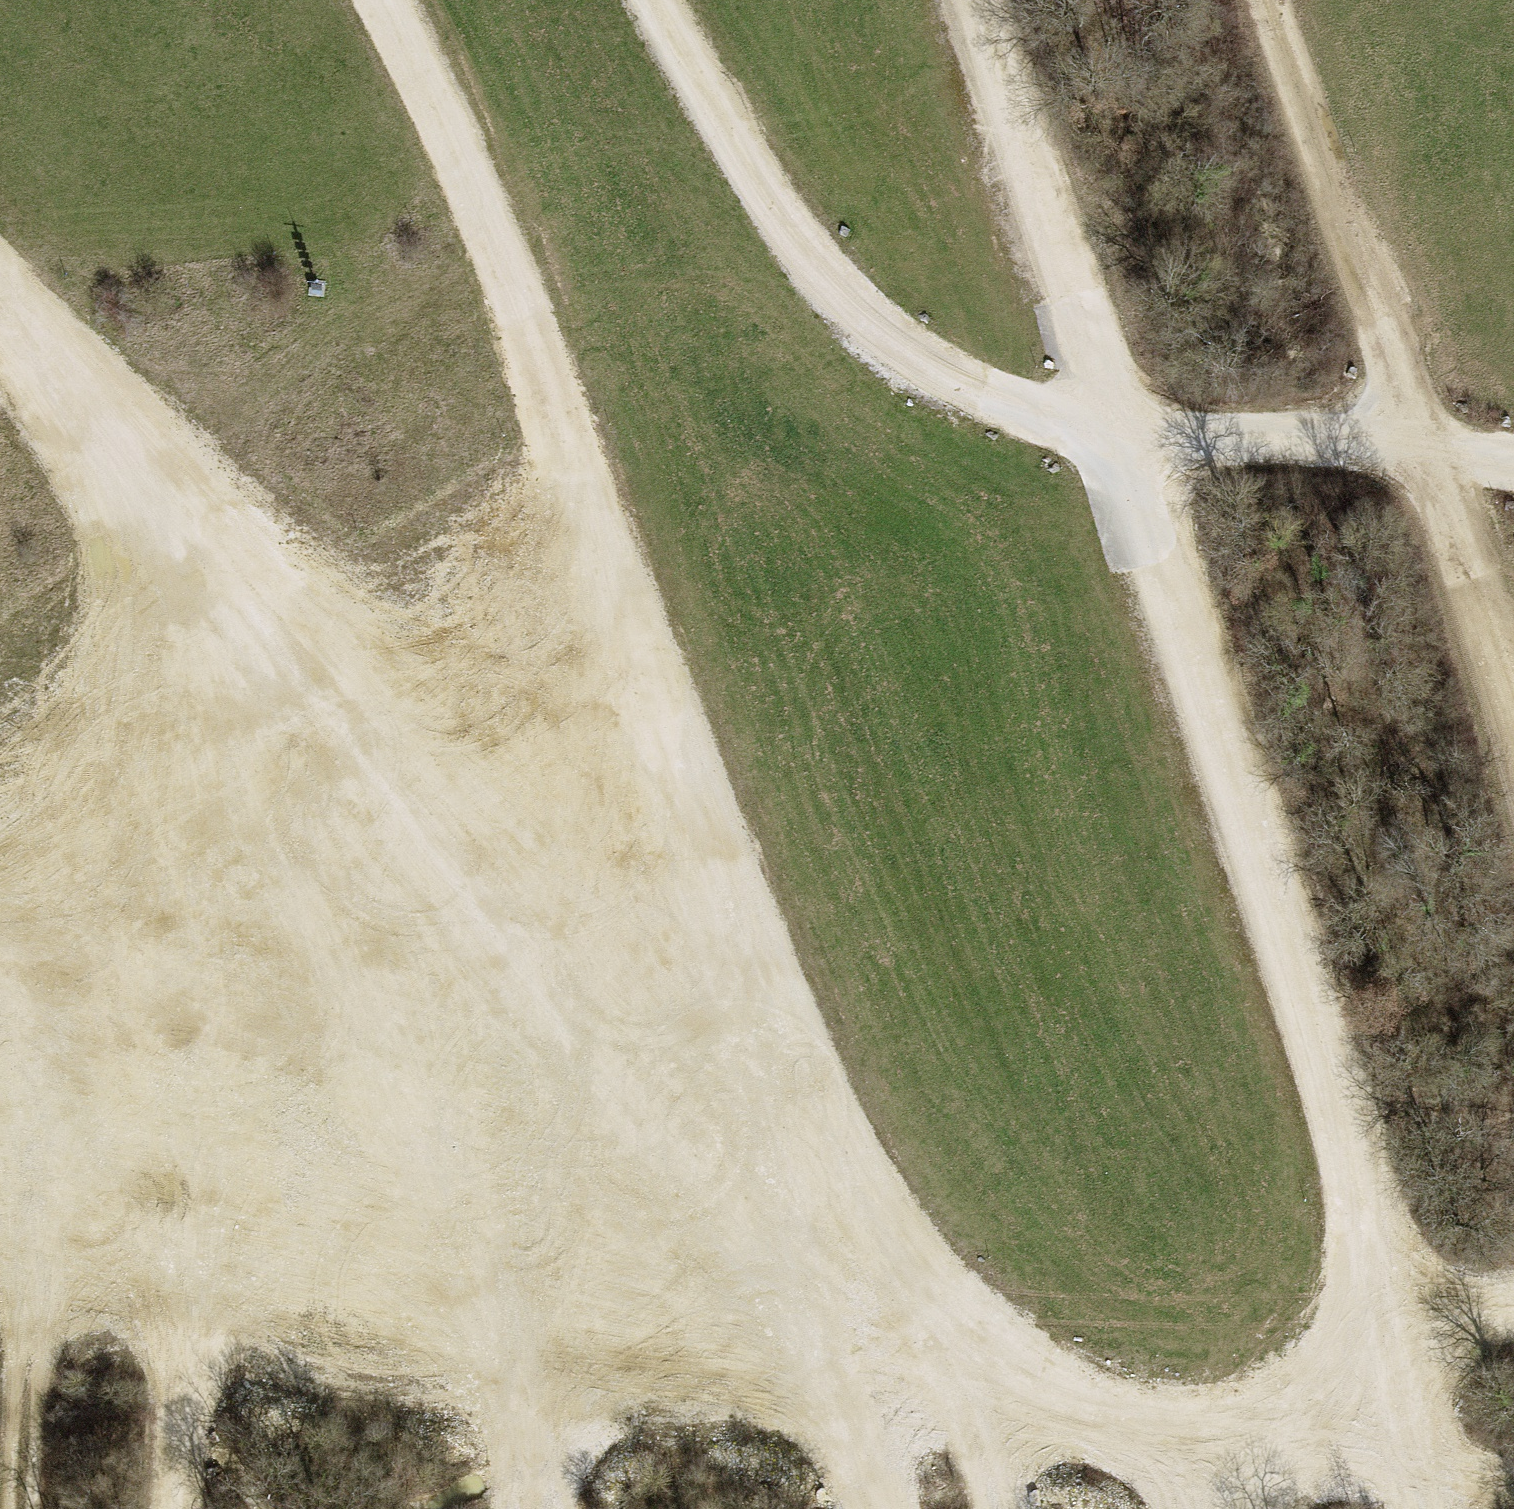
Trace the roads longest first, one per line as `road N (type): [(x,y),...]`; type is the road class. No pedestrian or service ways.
road 1 (track): [(980,0),(1059,274),(1374,1232),(1424,1508)]
road 2 (track): [(0,1187),(199,1229),(540,1282),(835,1370),(1217,1448),(1393,1332)]
road 3 (track): [(0,878),(22,875),(288,702),(470,686),(612,608),(507,265),(384,0)]
road 4 (track): [(657,0),(814,266),(897,346),(1113,441),(1417,437),(1513,466)]
road 5 (track): [(612,608),(868,1508)]
road 6 (track): [(288,702),(835,1370)]
road 7 (track): [(288,702),(540,1282),(522,1508)]
road 8 (track): [(288,702),(199,1229),(174,1508)]
road 9 (track): [(1269,0),(1513,704)]
road 10 (track): [(0,311),(288,702)]
road 11 (track): [(0,1176),(11,1189),(25,1374),(18,1508)]
road 12 (track): [(1513,1305),(1393,1332)]

